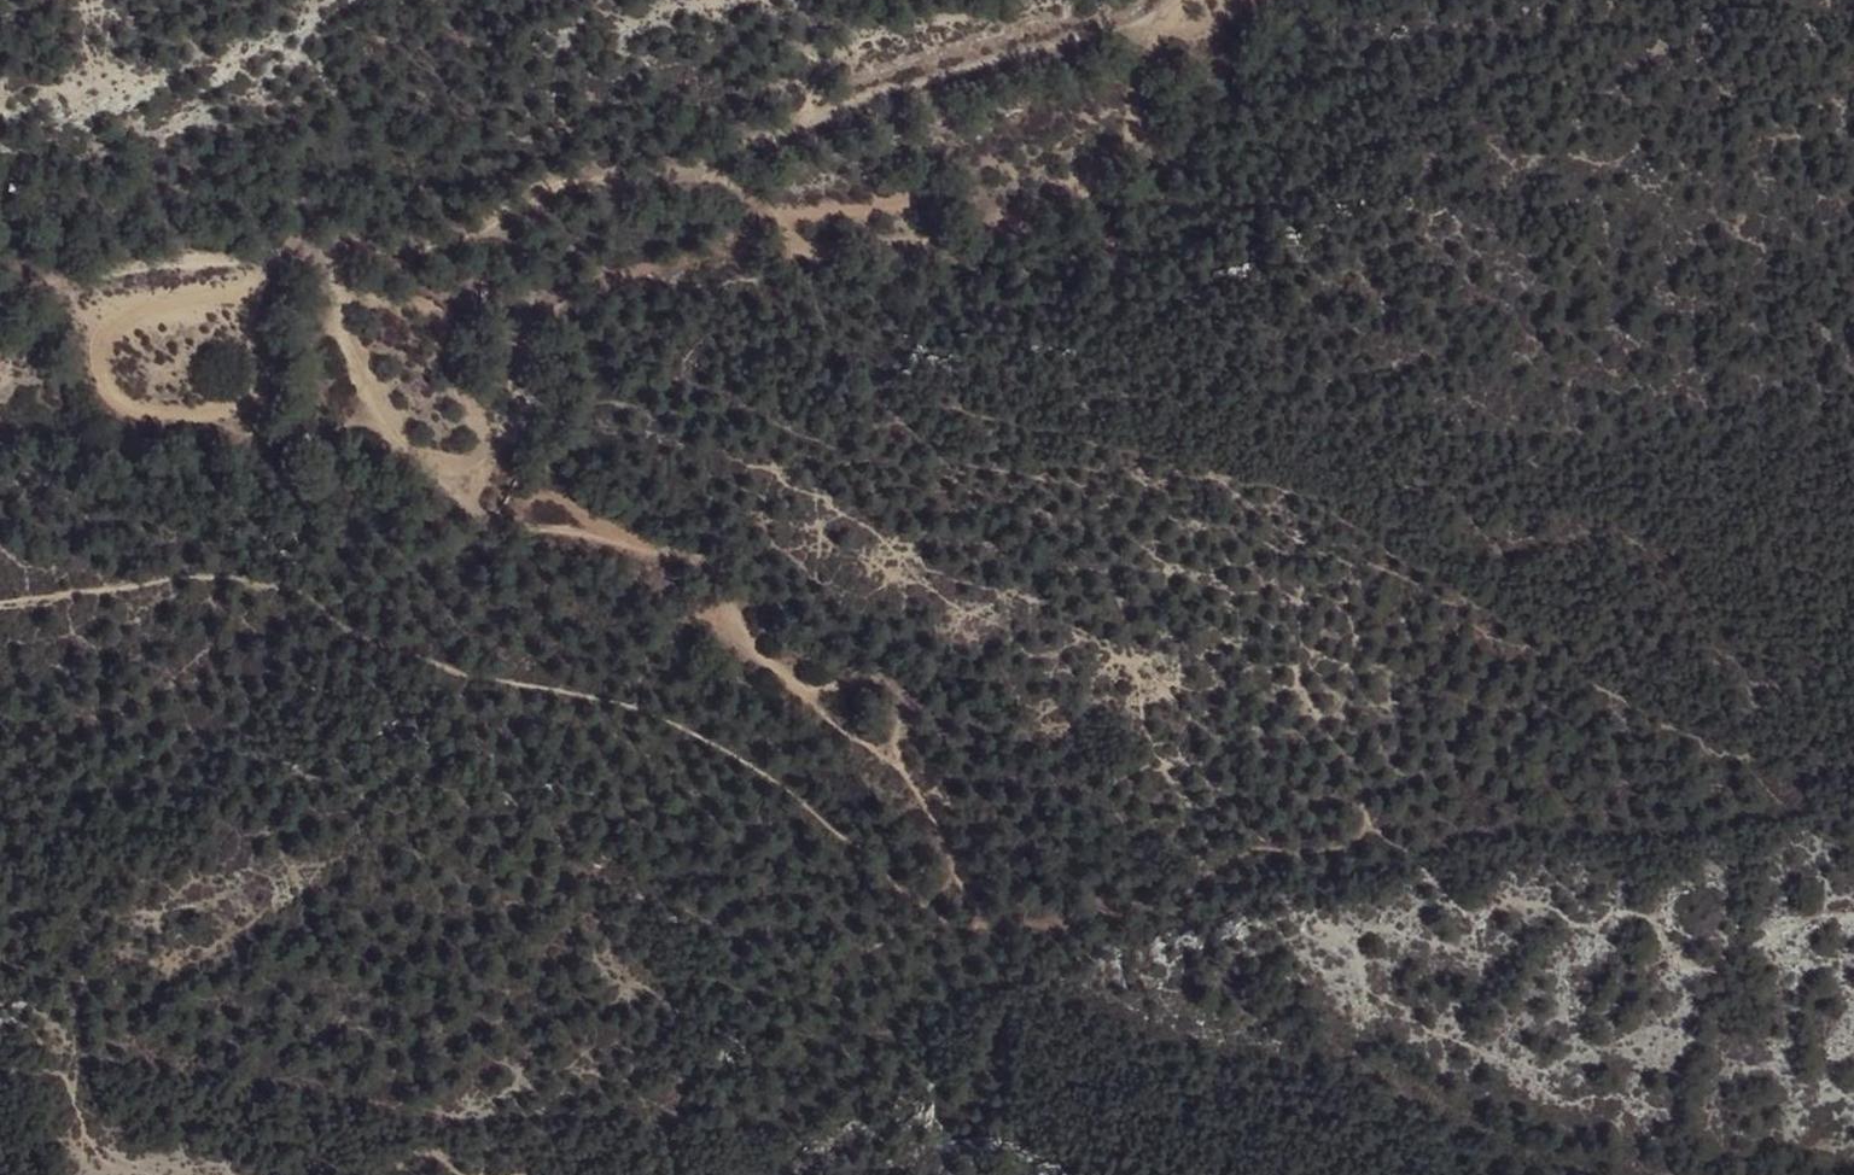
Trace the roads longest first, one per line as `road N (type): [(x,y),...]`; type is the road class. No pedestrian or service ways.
road 1 (track): [(0,292),(119,260),(245,261),(333,239)]

